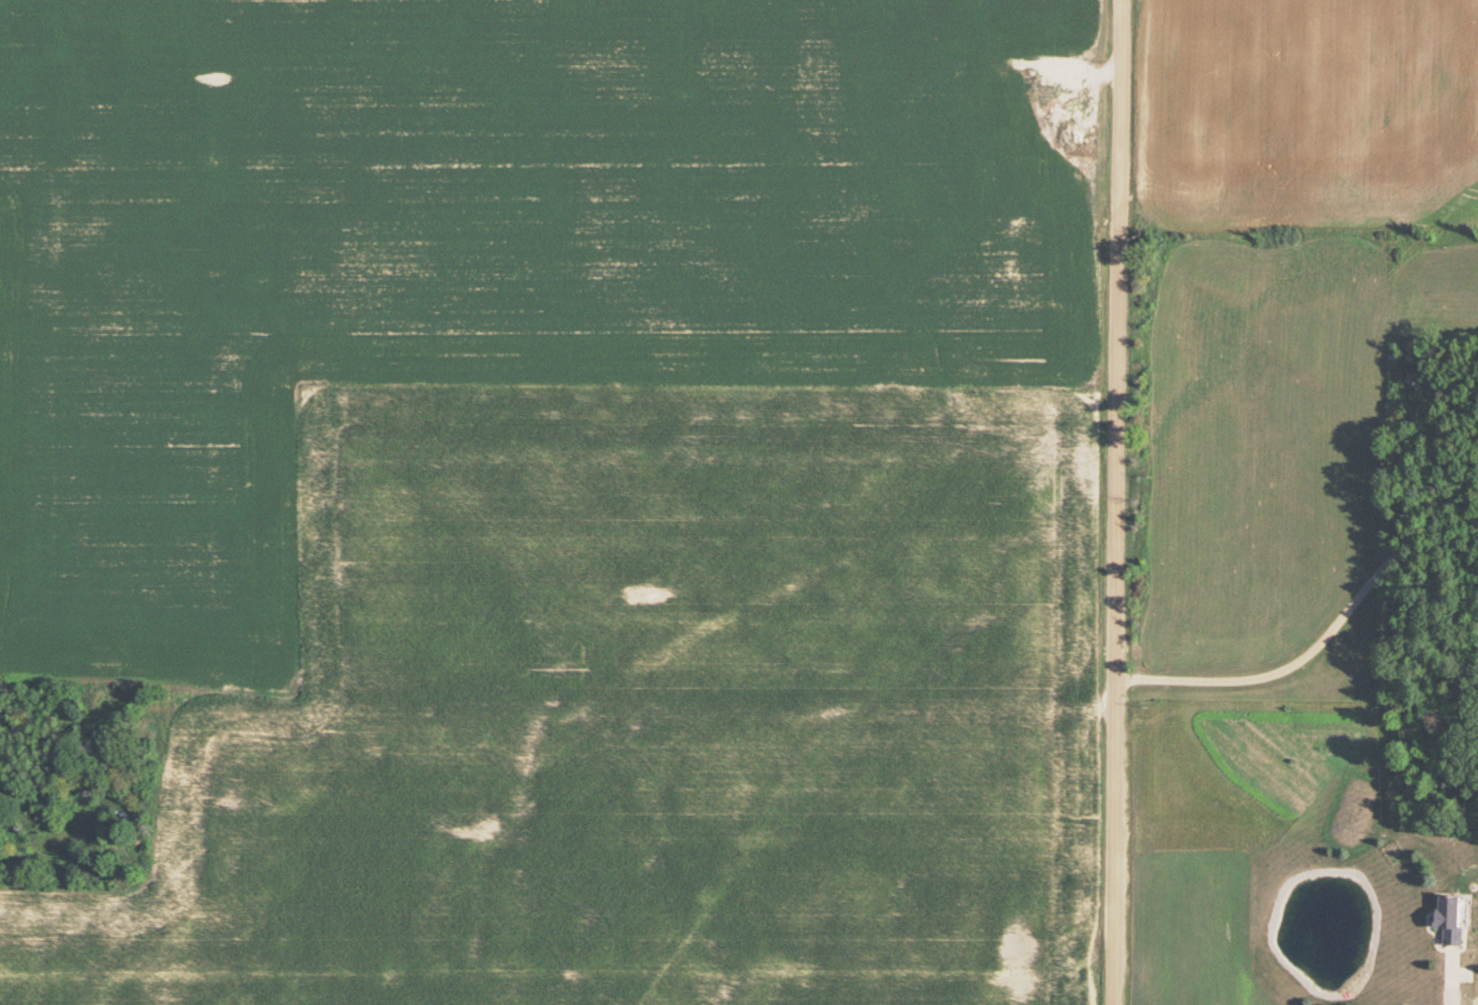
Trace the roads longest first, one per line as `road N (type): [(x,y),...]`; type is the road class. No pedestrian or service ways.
road 1 (residential): [(1109,1004),(1118,0)]

